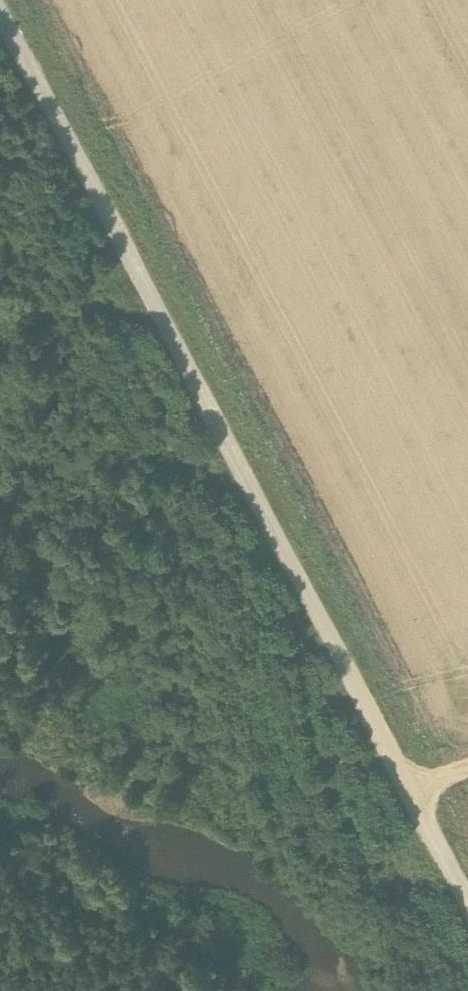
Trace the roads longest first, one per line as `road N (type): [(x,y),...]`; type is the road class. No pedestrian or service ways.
road 1 (track): [(467,891),(0,2)]

